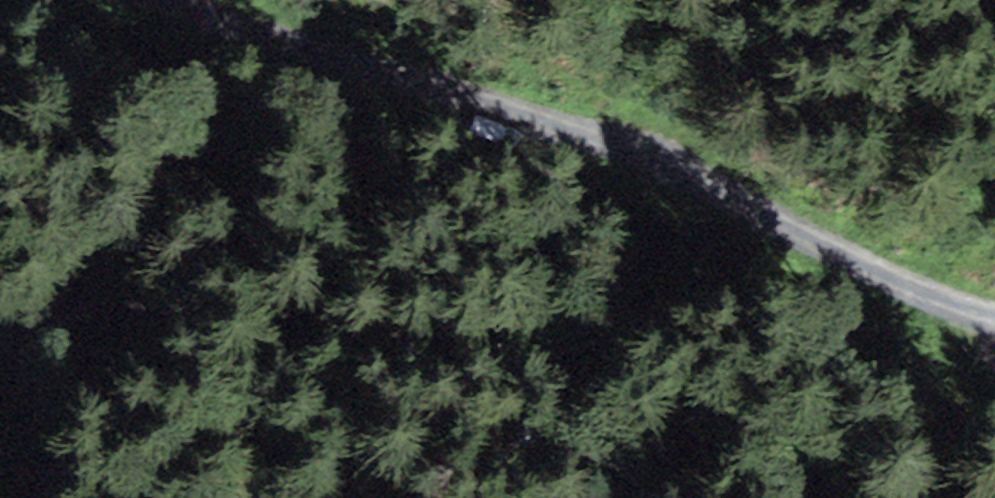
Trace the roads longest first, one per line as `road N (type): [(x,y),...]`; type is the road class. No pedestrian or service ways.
road 1 (track): [(0,326),(182,325),(521,365),(579,344),(624,346),(816,470),(882,497)]
road 2 (track): [(173,0),(662,172),(994,303)]

